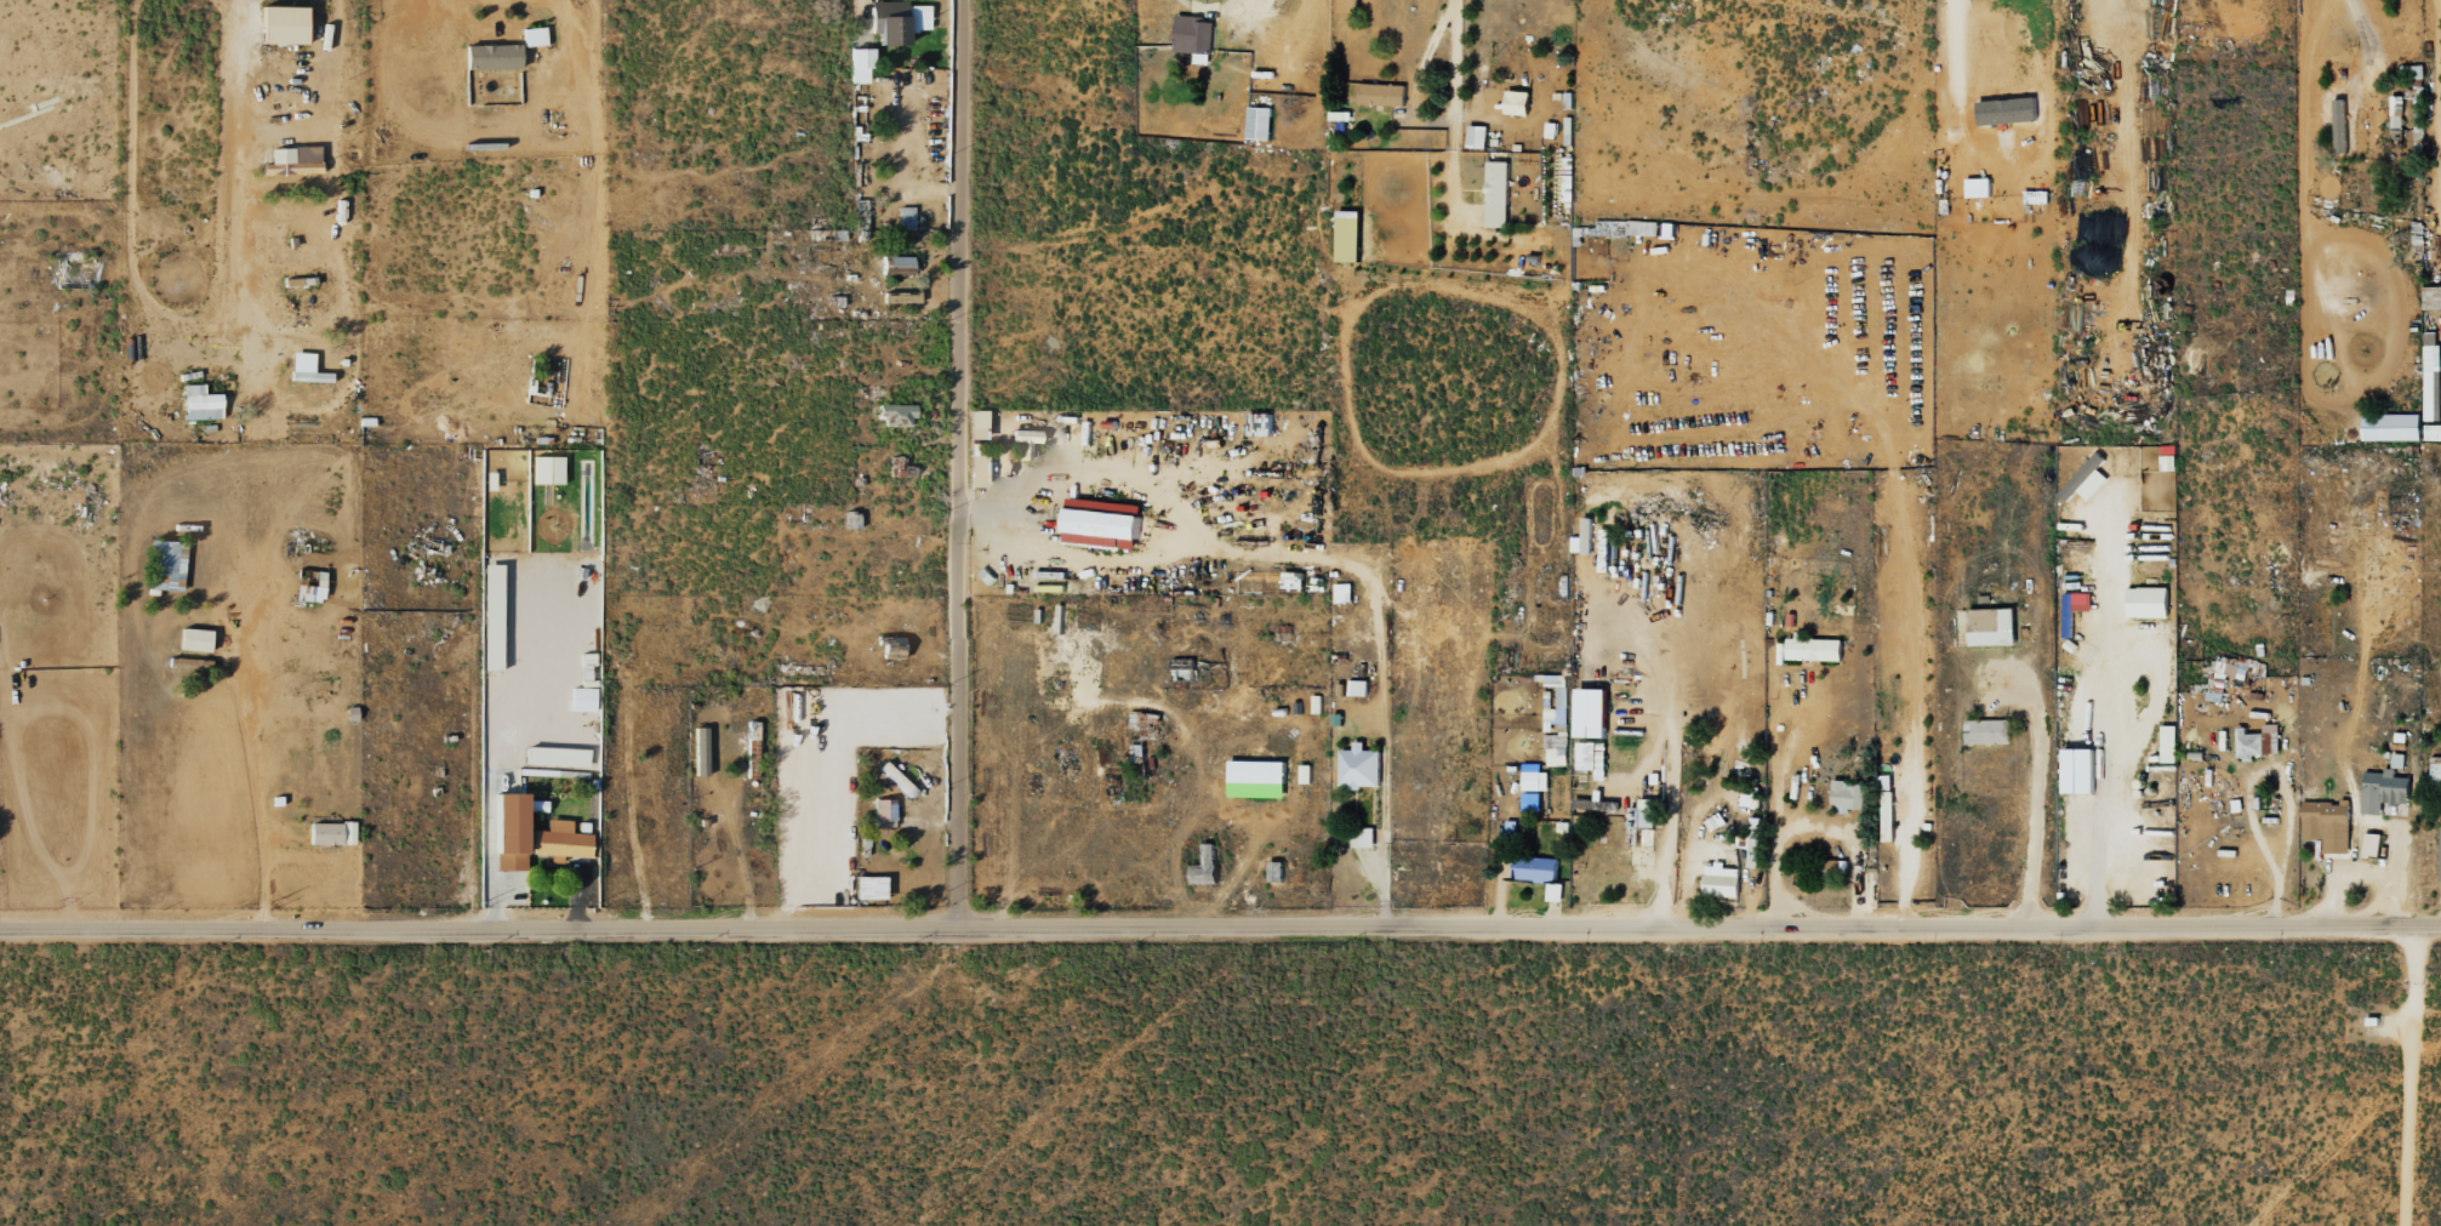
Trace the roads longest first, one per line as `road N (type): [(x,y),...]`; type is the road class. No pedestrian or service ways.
road 1 (tertiary): [(0,930),(1825,914),(2440,920)]
road 2 (residential): [(960,928),(963,0)]
road 3 (track): [(1825,914),(1886,62),(1924,0)]

